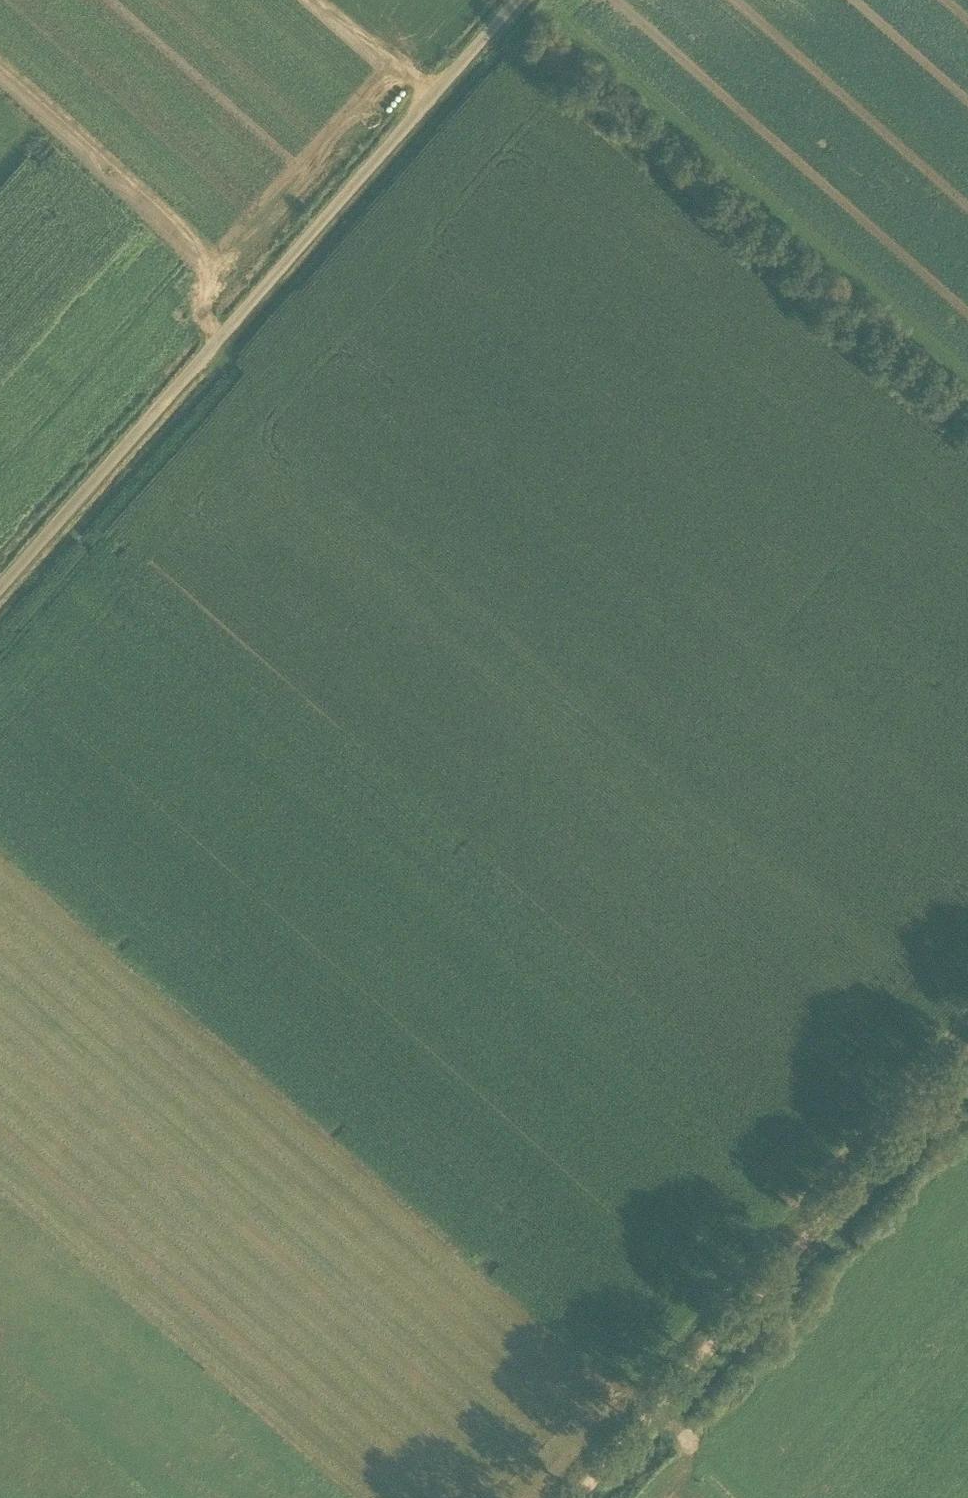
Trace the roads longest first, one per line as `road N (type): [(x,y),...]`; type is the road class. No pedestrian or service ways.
road 1 (unclassified): [(0,578),(512,0)]
road 2 (track): [(591,1497),(967,1072)]

